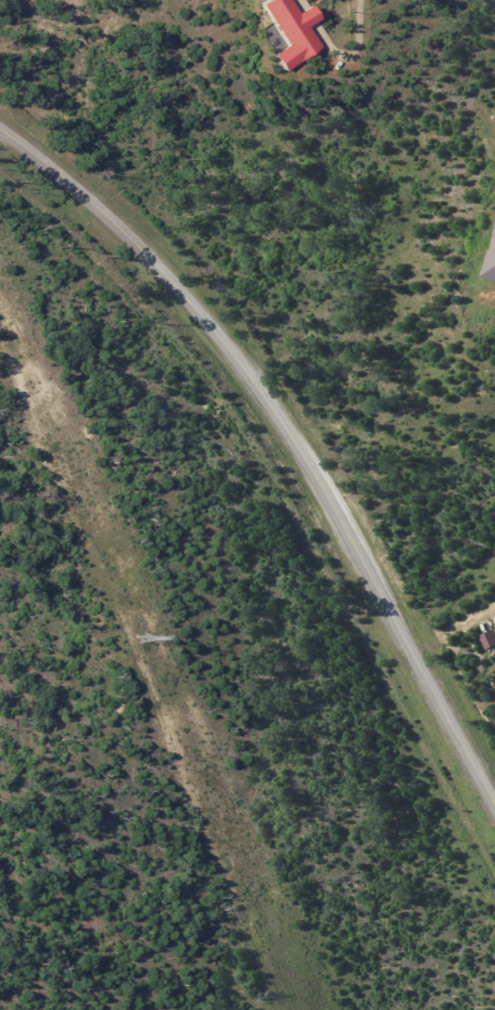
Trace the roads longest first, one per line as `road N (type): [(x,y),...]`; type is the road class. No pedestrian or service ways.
road 1 (residential): [(494,798),(288,425),(248,368),(106,214),(0,128)]

